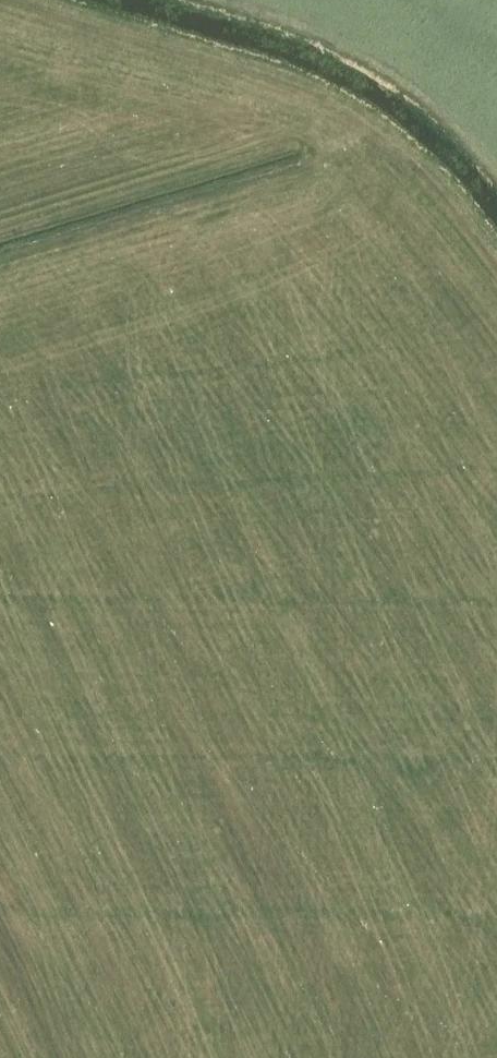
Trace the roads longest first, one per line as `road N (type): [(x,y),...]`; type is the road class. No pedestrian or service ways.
road 1 (track): [(496,254),(439,183),(348,108),(251,68),(22,0)]

